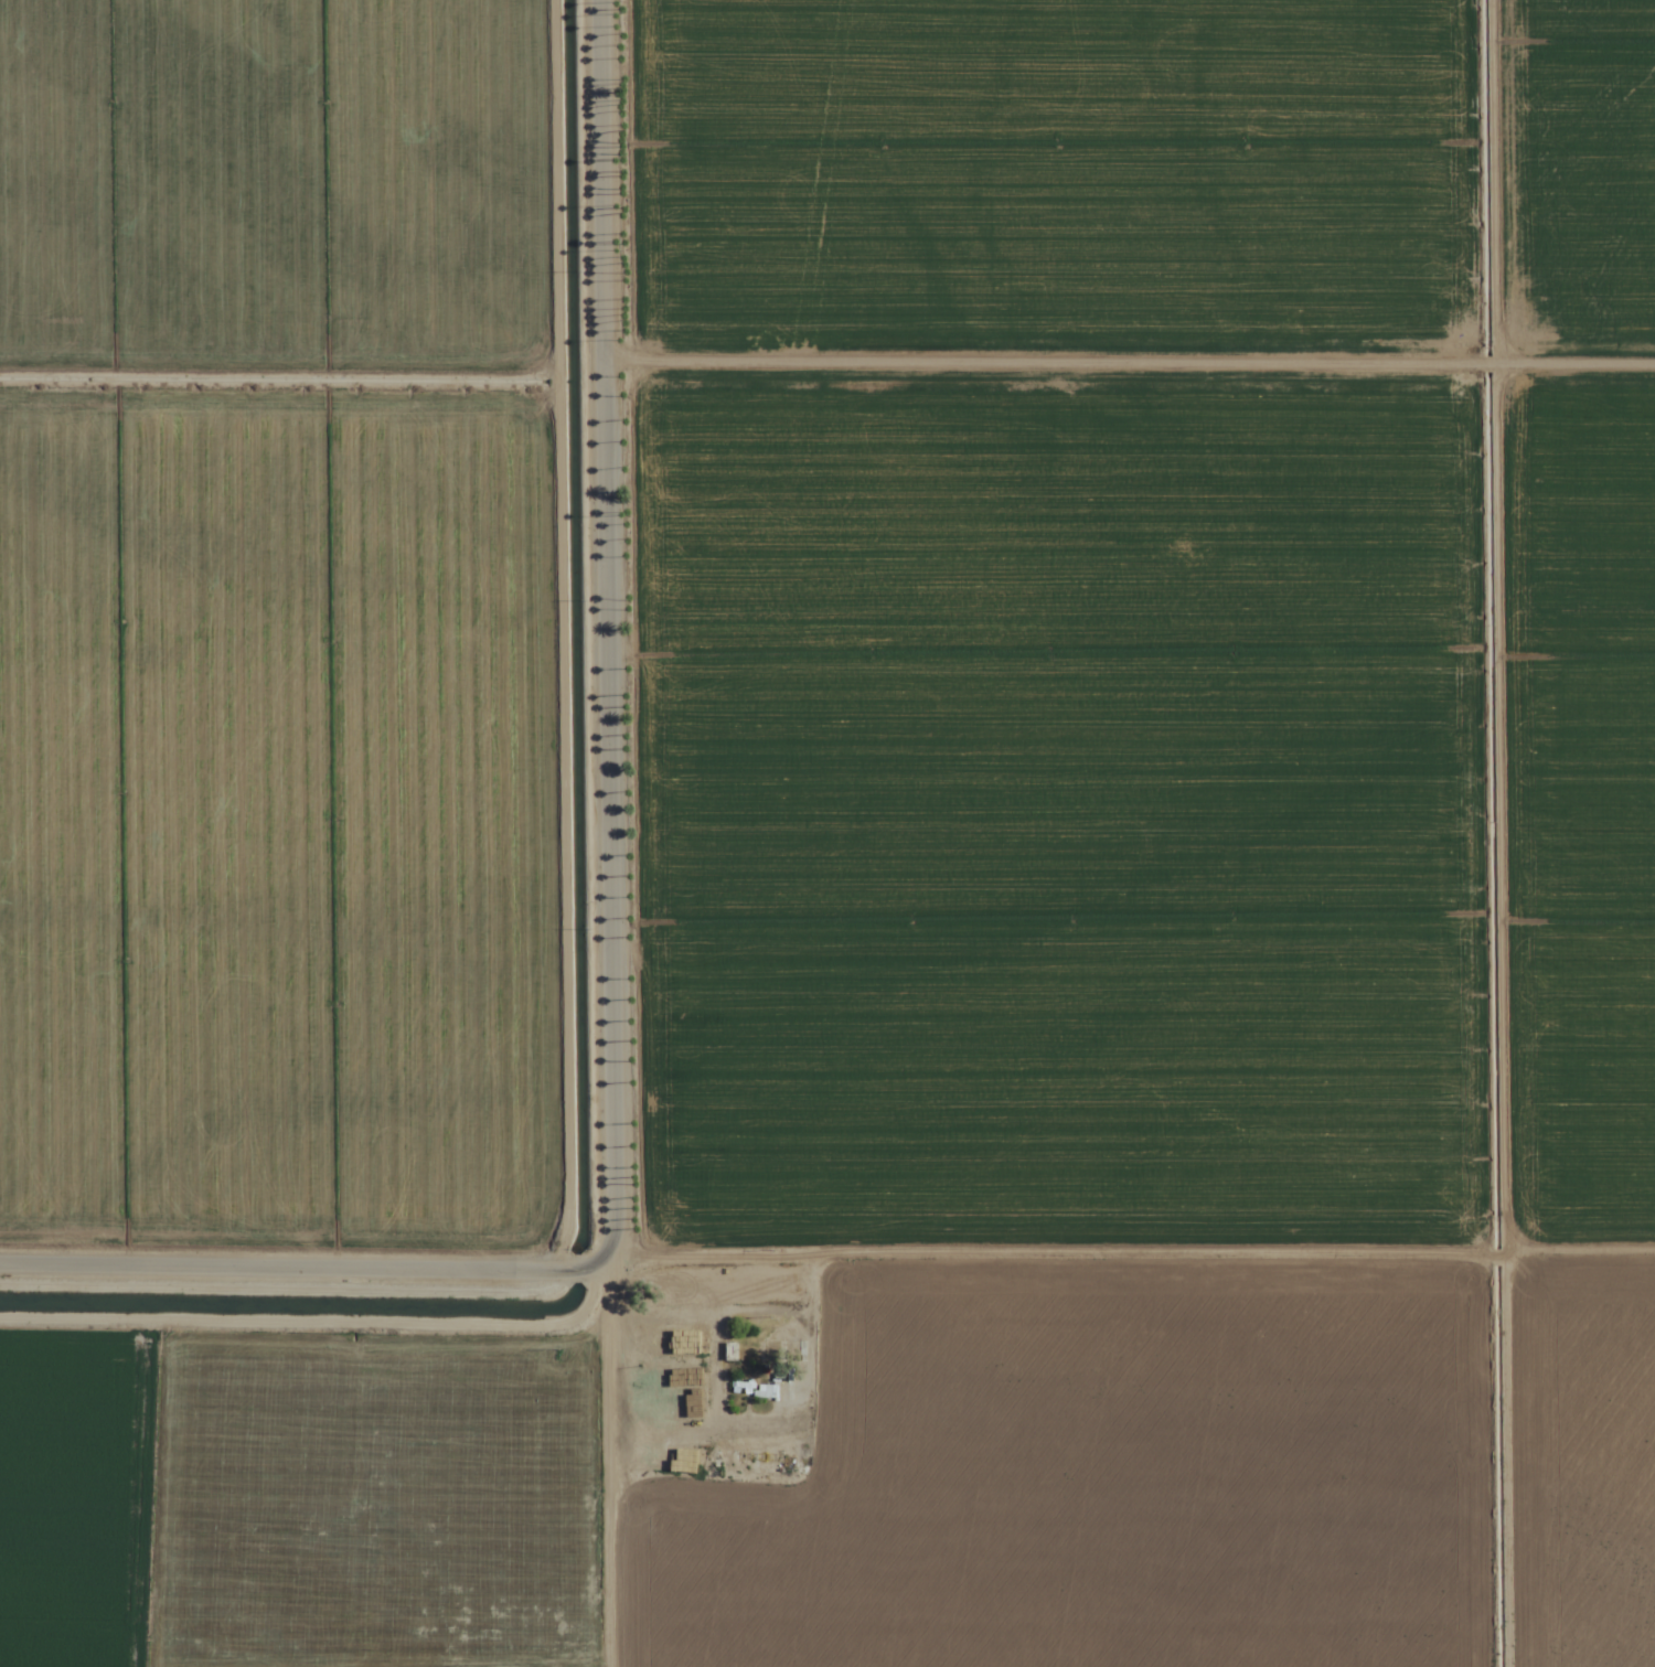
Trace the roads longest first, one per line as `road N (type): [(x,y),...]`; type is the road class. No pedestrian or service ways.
road 1 (residential): [(599,1259),(612,1232),(595,0)]
road 2 (residential): [(0,1262),(569,1270),(599,1259)]

